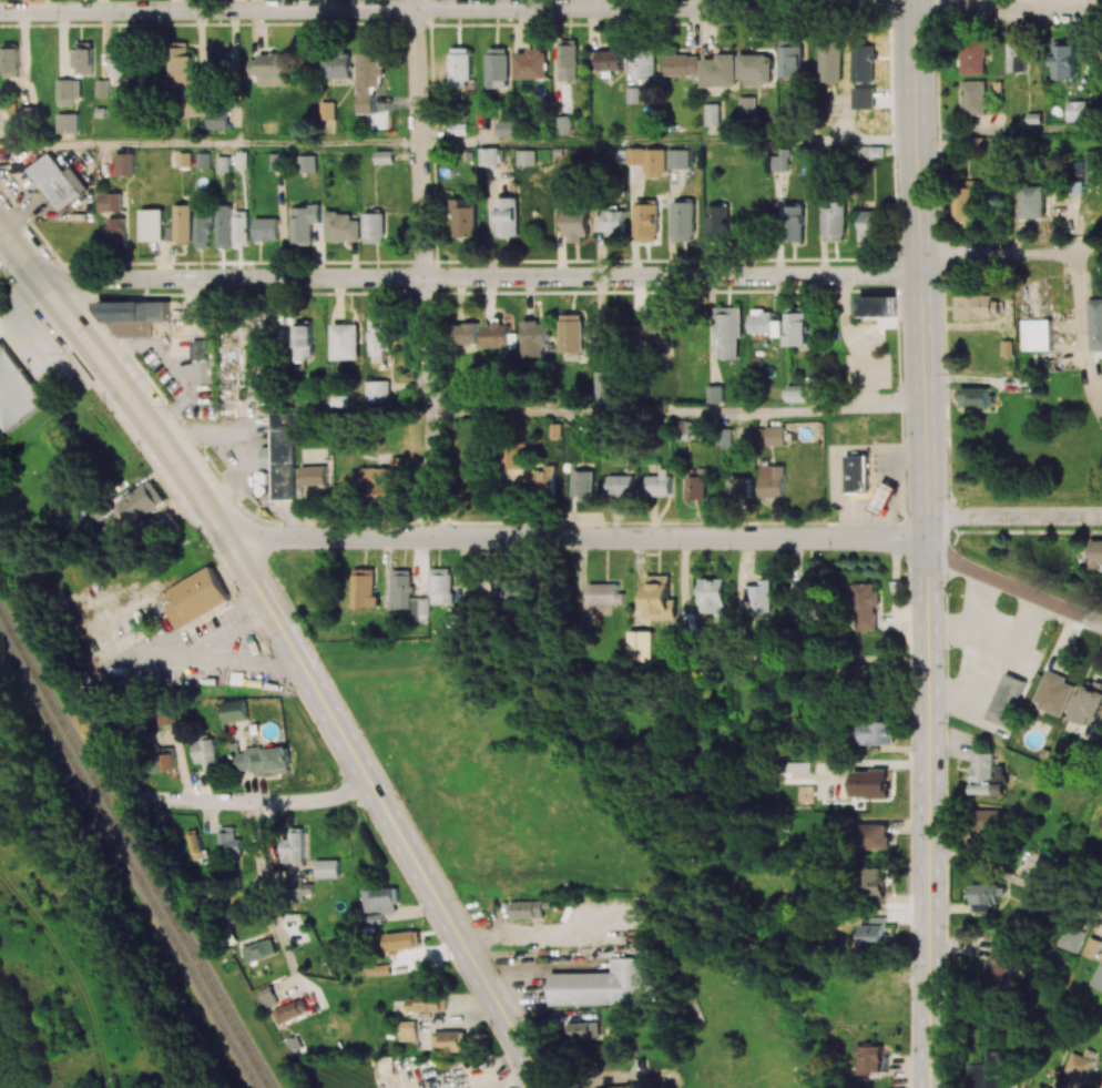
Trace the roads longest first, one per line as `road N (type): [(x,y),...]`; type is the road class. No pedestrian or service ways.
road 1 (residential): [(912,6),(0,12)]
road 2 (residential): [(921,274),(40,281)]
road 3 (residential): [(927,549),(889,539),(430,533),(234,542)]
road 4 (secondary): [(234,542),(545,1087)]
road 5 (residential): [(416,0),(430,533)]
road 6 (primary): [(913,0),(926,531)]
road 7 (primary): [(929,1028),(926,531)]
road 8 (secondary): [(0,229),(234,542)]
road 9 (residential): [(369,783),(317,805),(124,800)]
road 10 (secondary): [(1101,625),(927,549)]
road 11 (residential): [(1101,250),(920,252)]
road 12 (residential): [(257,805),(300,978)]
road 13 (residential): [(1101,516),(927,517)]
road 14 (residential): [(1081,4),(912,6)]

